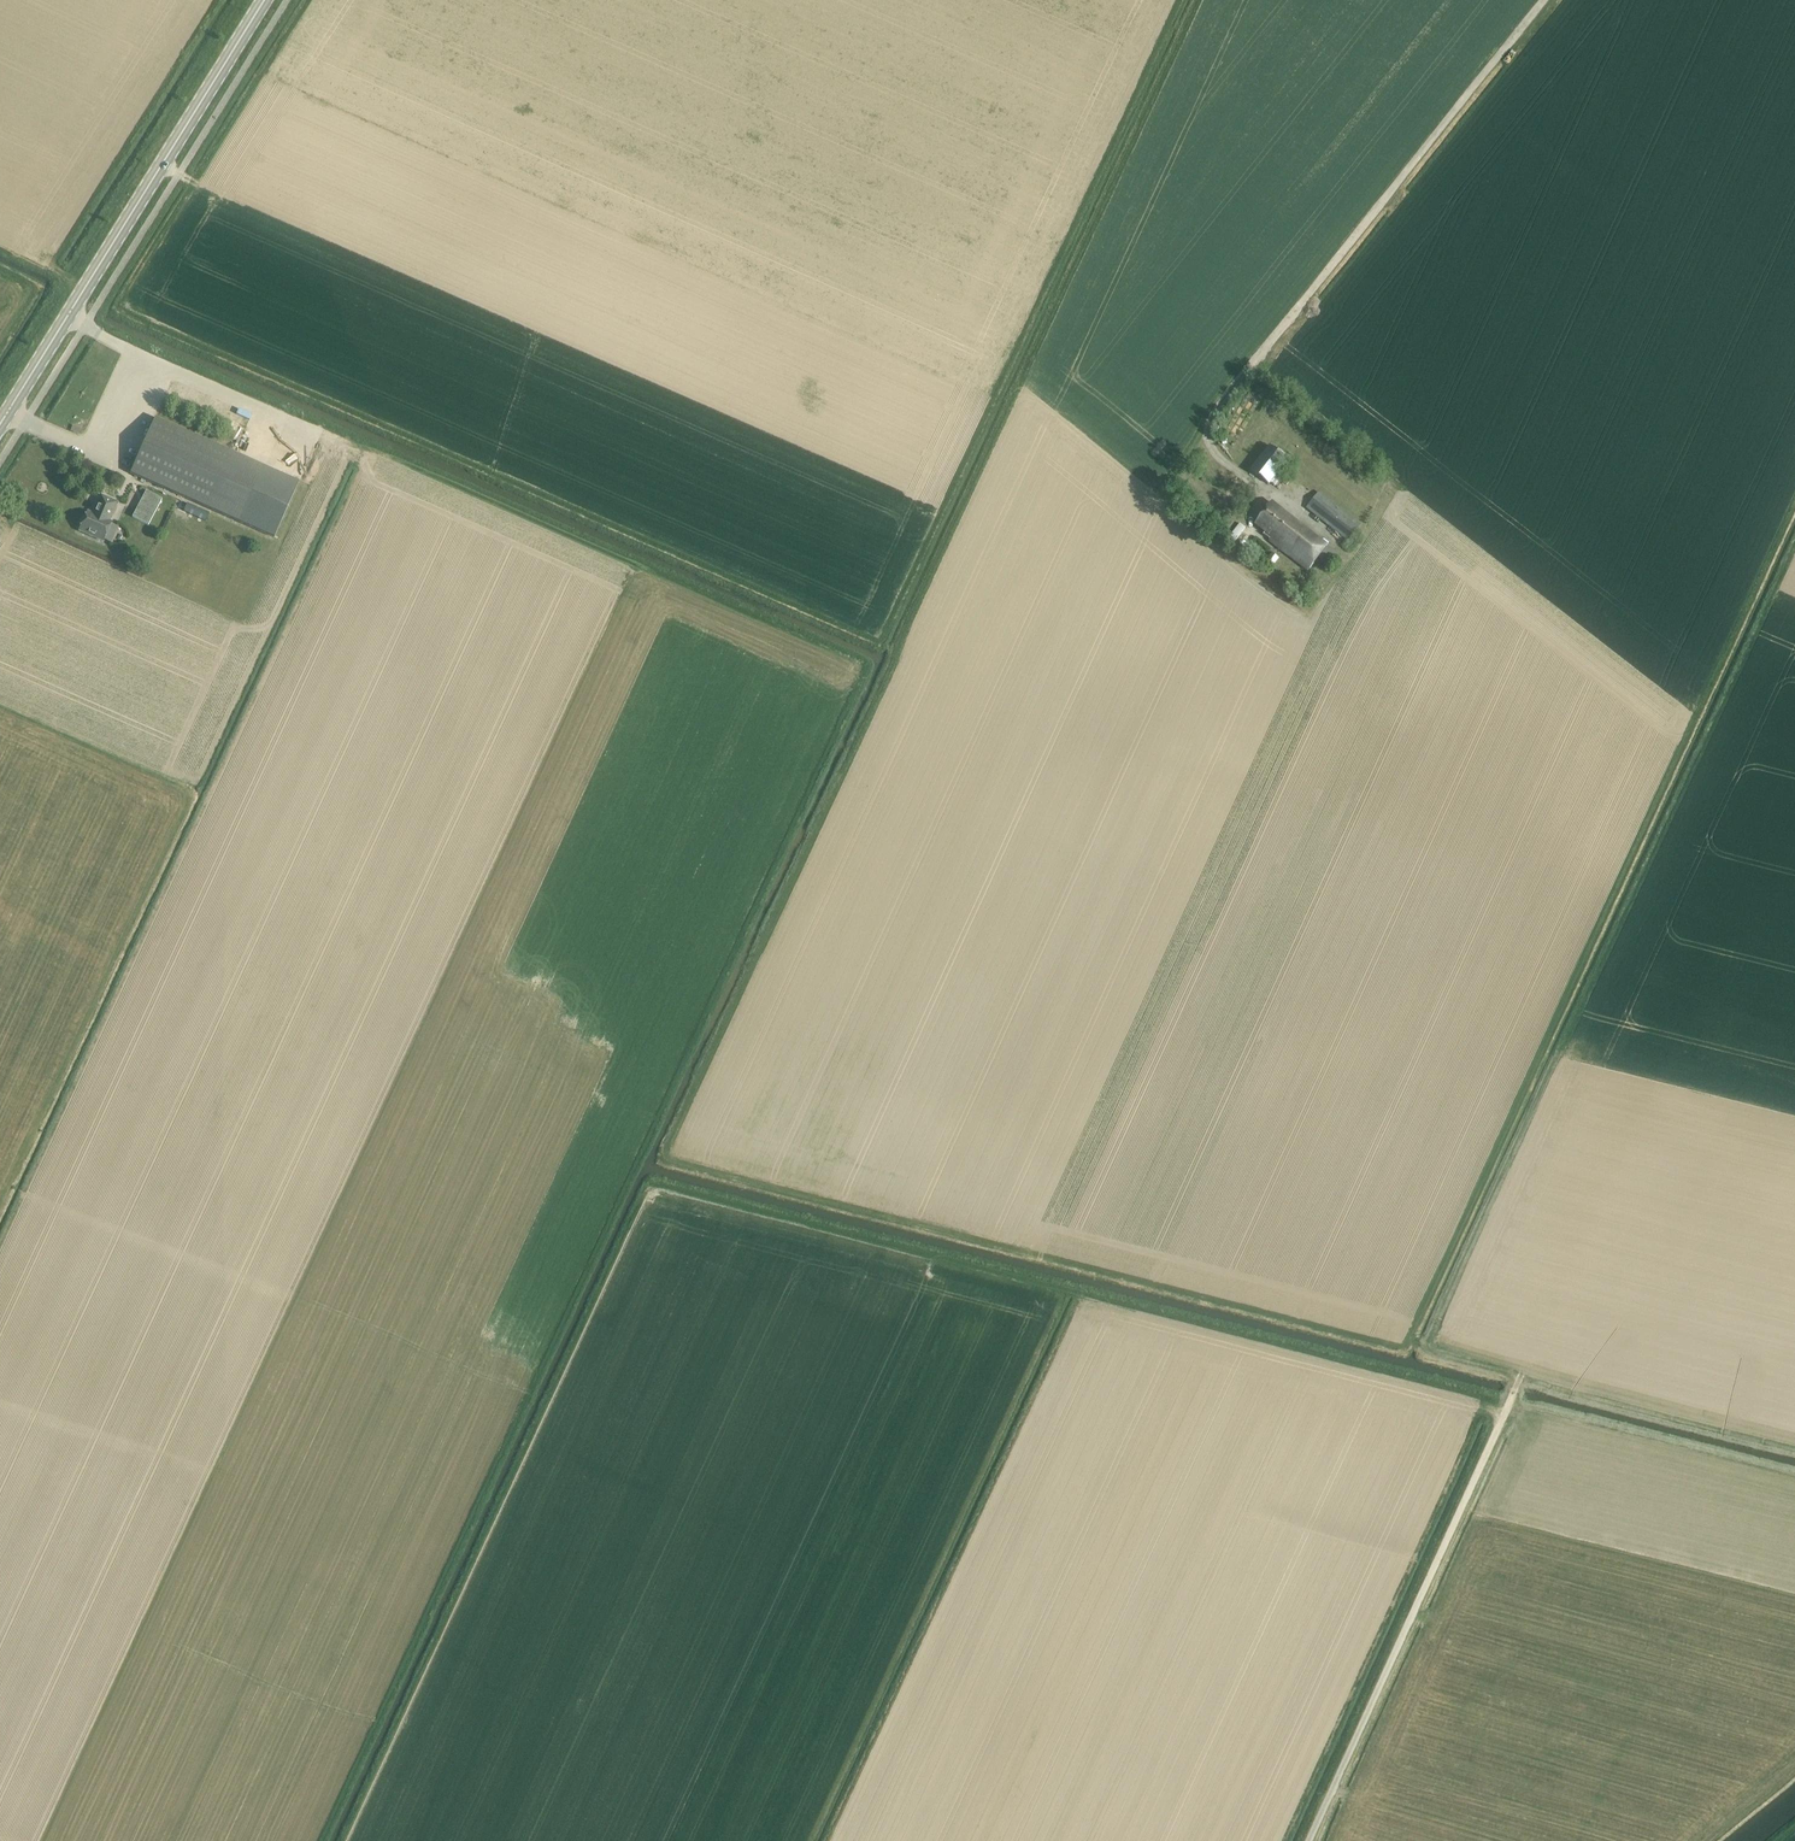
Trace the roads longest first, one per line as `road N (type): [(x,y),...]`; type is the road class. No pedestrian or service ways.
road 1 (unclassified): [(1216,409),(1544,0)]
road 2 (primary): [(0,428),(265,0)]
road 3 (unclassified): [(1306,1840),(1508,1394)]

